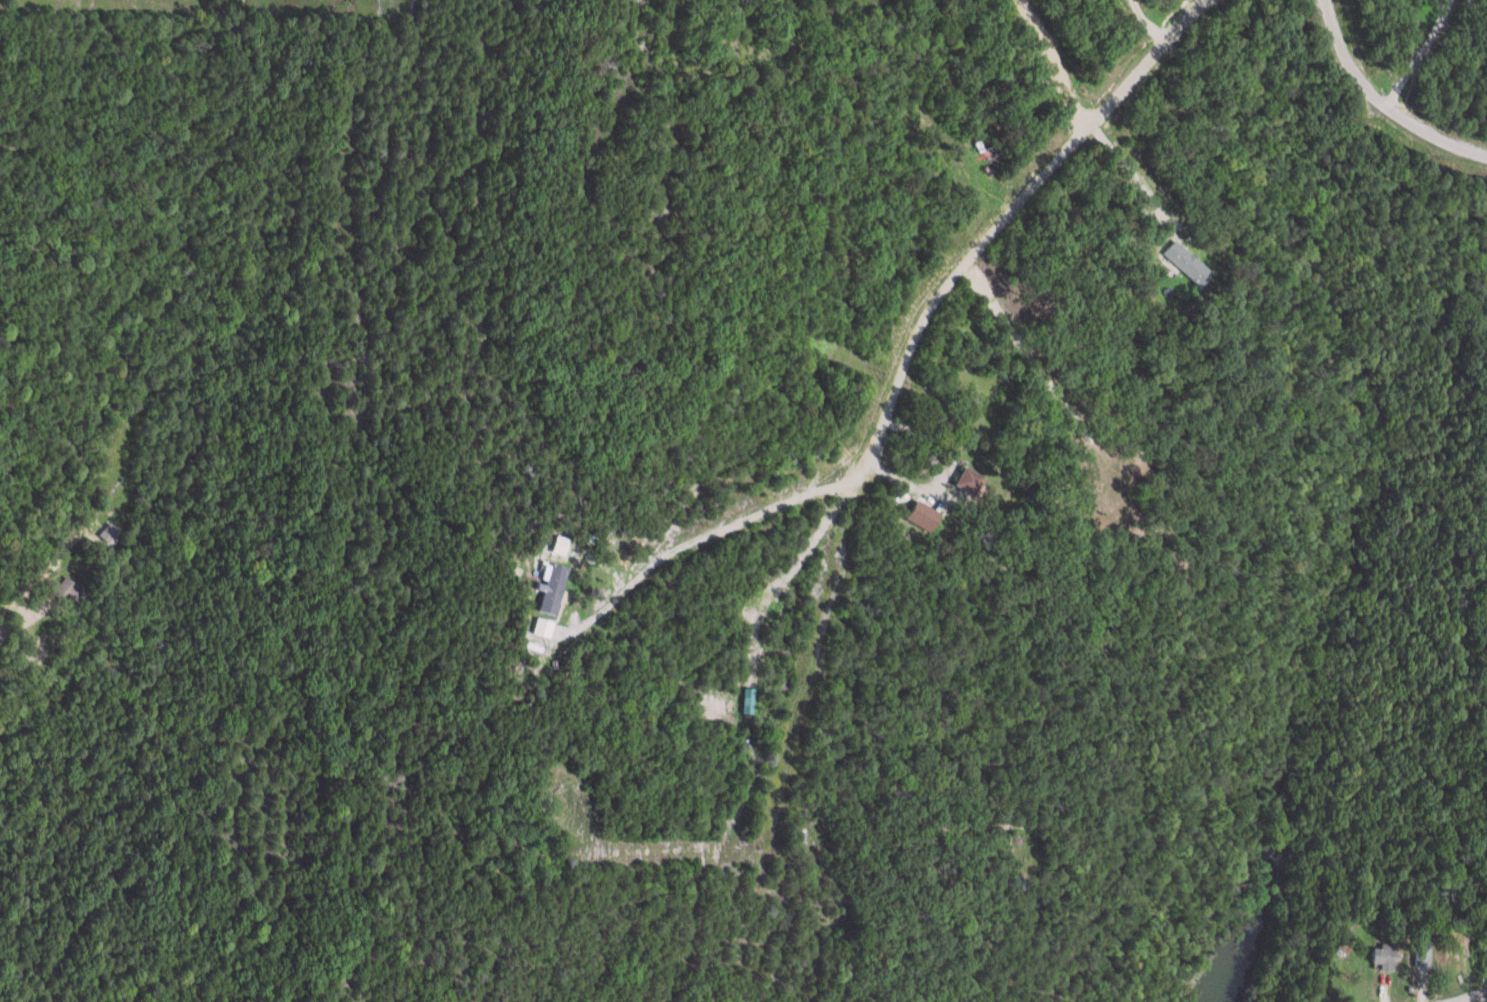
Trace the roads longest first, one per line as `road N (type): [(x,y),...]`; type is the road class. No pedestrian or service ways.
road 1 (residential): [(1208,0),(1155,48),(932,300),(903,353),(857,484),(837,497),(742,643),(737,744),(746,783),(743,804),(714,847)]
road 2 (residential): [(837,497),(805,501),(657,565),(572,632),(540,647)]
road 3 (residential): [(1486,159),(1442,147),(1382,108),(1346,68),(1321,0)]
road 4 (residential): [(714,847),(784,1001)]
road 5 (residential): [(714,847),(557,863)]

